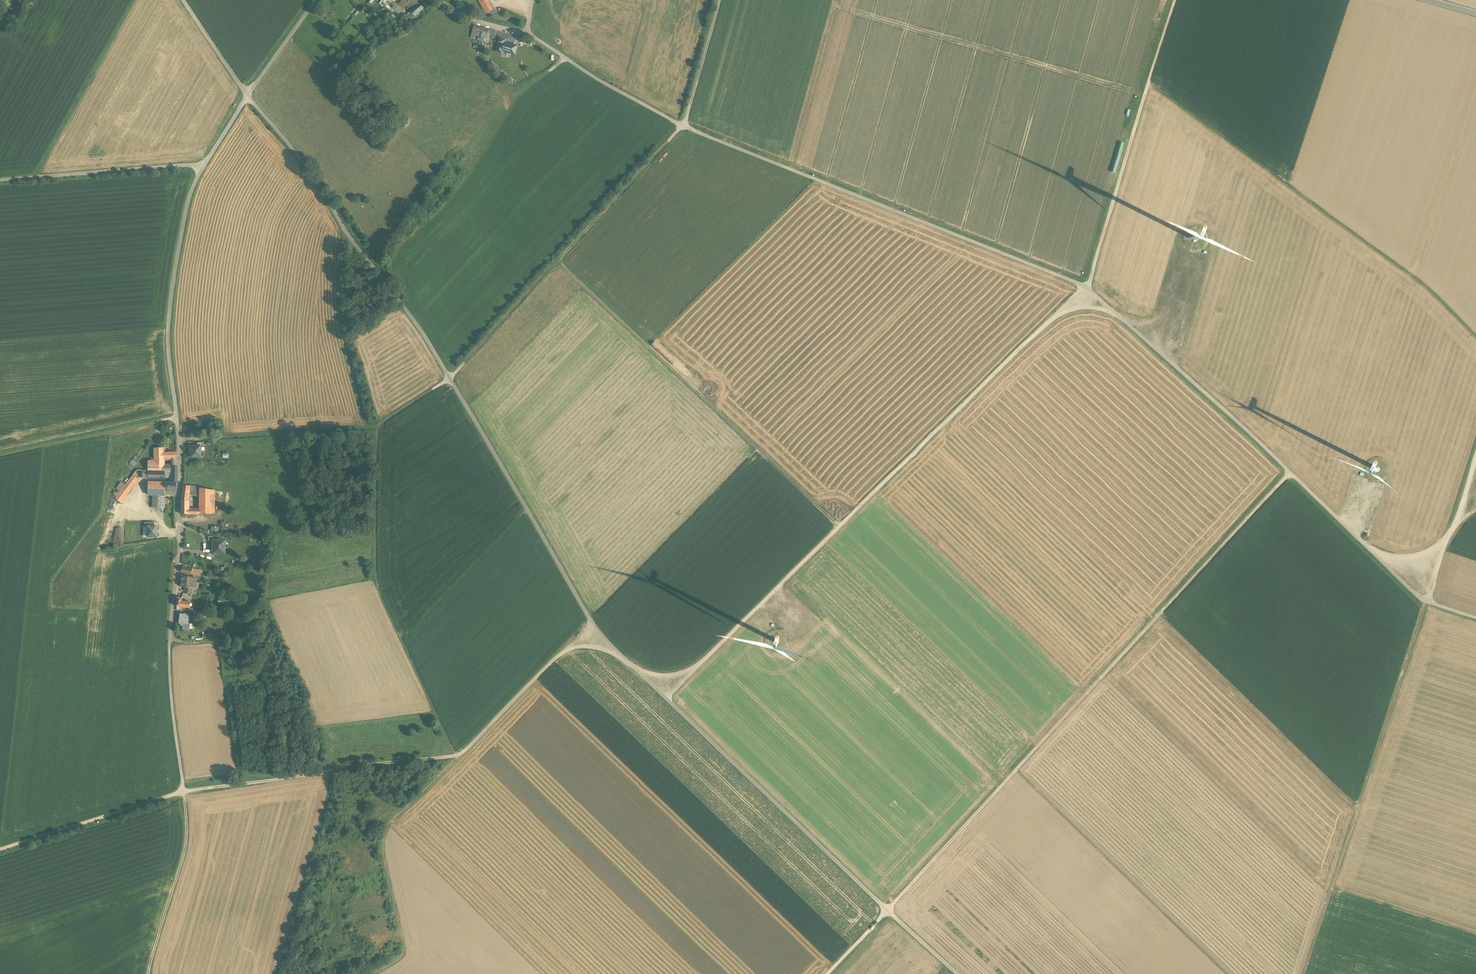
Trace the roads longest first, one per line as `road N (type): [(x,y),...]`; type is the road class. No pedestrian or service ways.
road 1 (unclassified): [(957,973),(602,635),(430,345),(248,96)]
road 2 (track): [(682,126),(1085,288),(1418,597),(1475,618)]
road 3 (track): [(1175,0),(1085,288),(666,699)]
road 4 (track): [(1290,473),(887,910)]
road 5 (track): [(347,232),(346,340),(375,434),(374,583),(458,757)]
road 6 (track): [(719,0),(682,126),(449,378)]
road 7 (residential): [(180,528),(168,346),(175,266),(195,183),(248,96)]
road 8 (track): [(1149,83),(1418,278),(1475,334)]
road 9 (track): [(1425,601),(1304,973)]
road 10 (track): [(559,261),(840,527)]
road 11 (track): [(869,0),(1149,81)]
road 12 (track): [(1226,973),(1017,770)]
road 13 (track): [(179,440),(382,424),(449,378)]
road 14 (track): [(458,757),(183,792)]
road 15 (track): [(375,973),(407,955),(384,833),(458,757)]
road 16 (track): [(264,604),(231,640),(170,638),(183,792)]
road 17 (track): [(203,165),(0,180)]
road 18 (track): [(133,0),(35,177)]
road 19 (track): [(0,850),(183,792)]
road 20 (track): [(591,620),(458,757)]
road 21 (track): [(183,792),(186,843),(149,973)]
road 22 (track): [(177,418),(0,457)]
road 23 (track): [(1427,602),(1475,458)]

